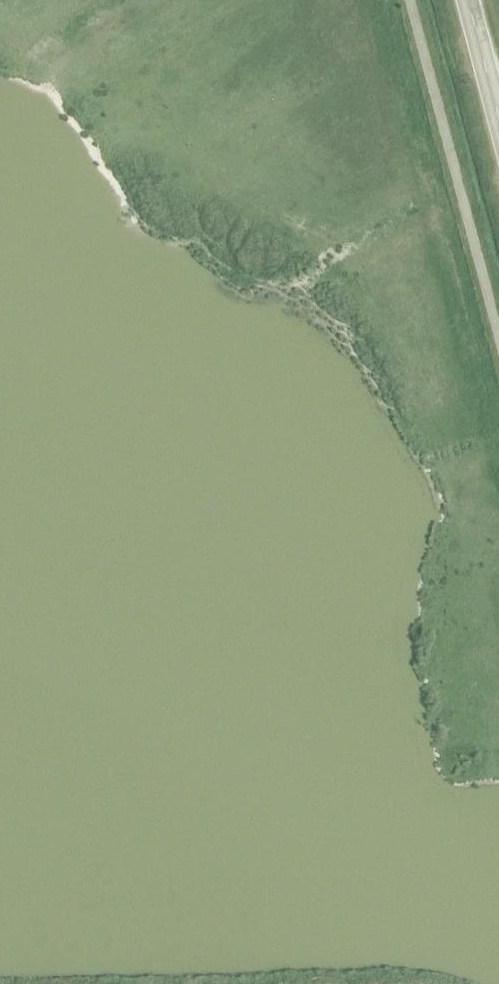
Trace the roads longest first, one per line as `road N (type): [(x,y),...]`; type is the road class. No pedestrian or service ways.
road 1 (tertiary): [(498,119),(468,0)]

